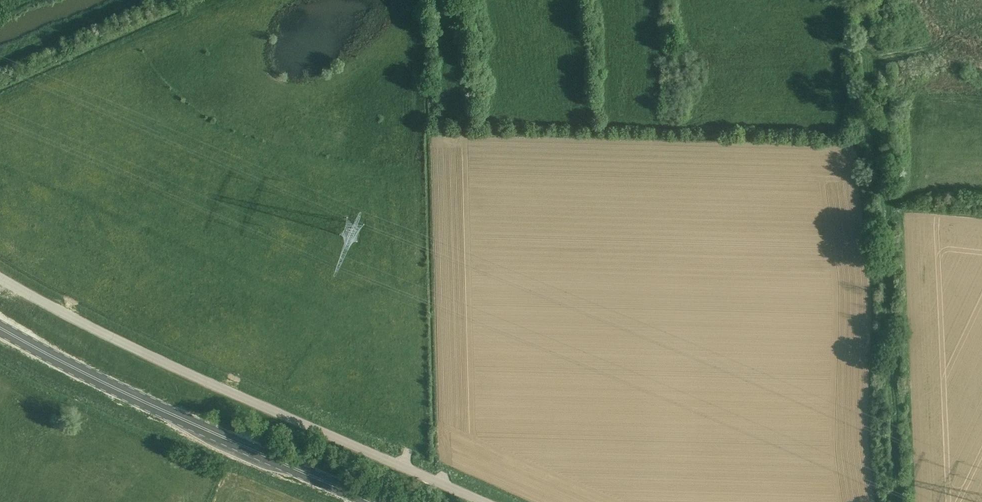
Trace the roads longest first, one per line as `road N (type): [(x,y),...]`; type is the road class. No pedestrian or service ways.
road 1 (unclassified): [(488,501),(187,371),(0,278)]
road 2 (primary): [(369,501),(92,378),(0,328)]

